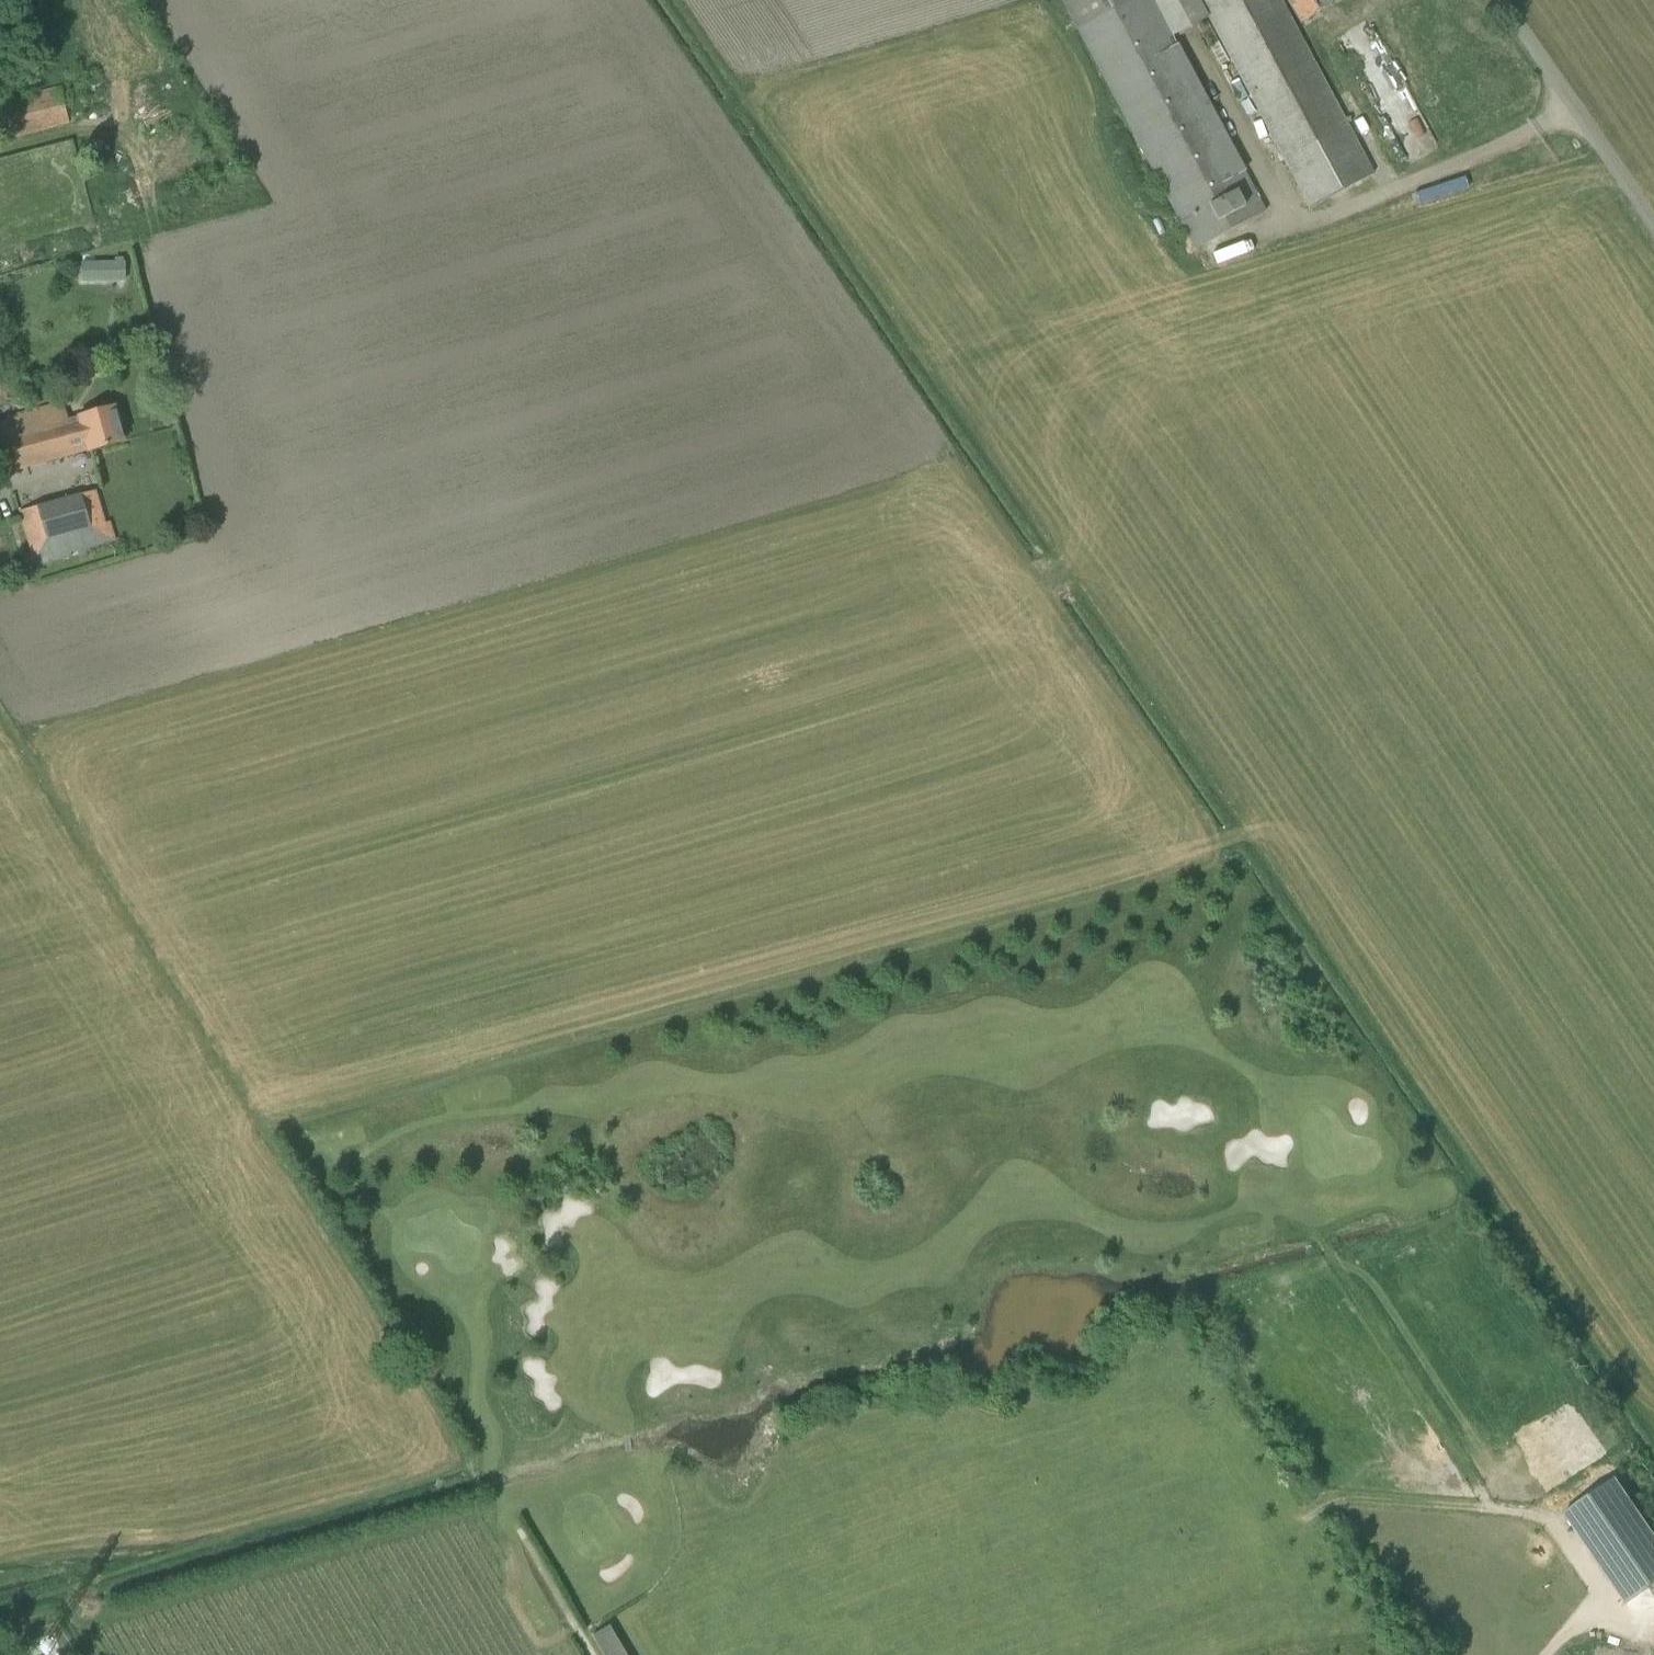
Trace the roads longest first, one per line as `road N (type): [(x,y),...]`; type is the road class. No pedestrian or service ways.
road 1 (track): [(0,724),(267,1146)]
road 2 (track): [(465,1475),(0,1618)]
road 3 (unclassified): [(1653,233),(1495,0)]

